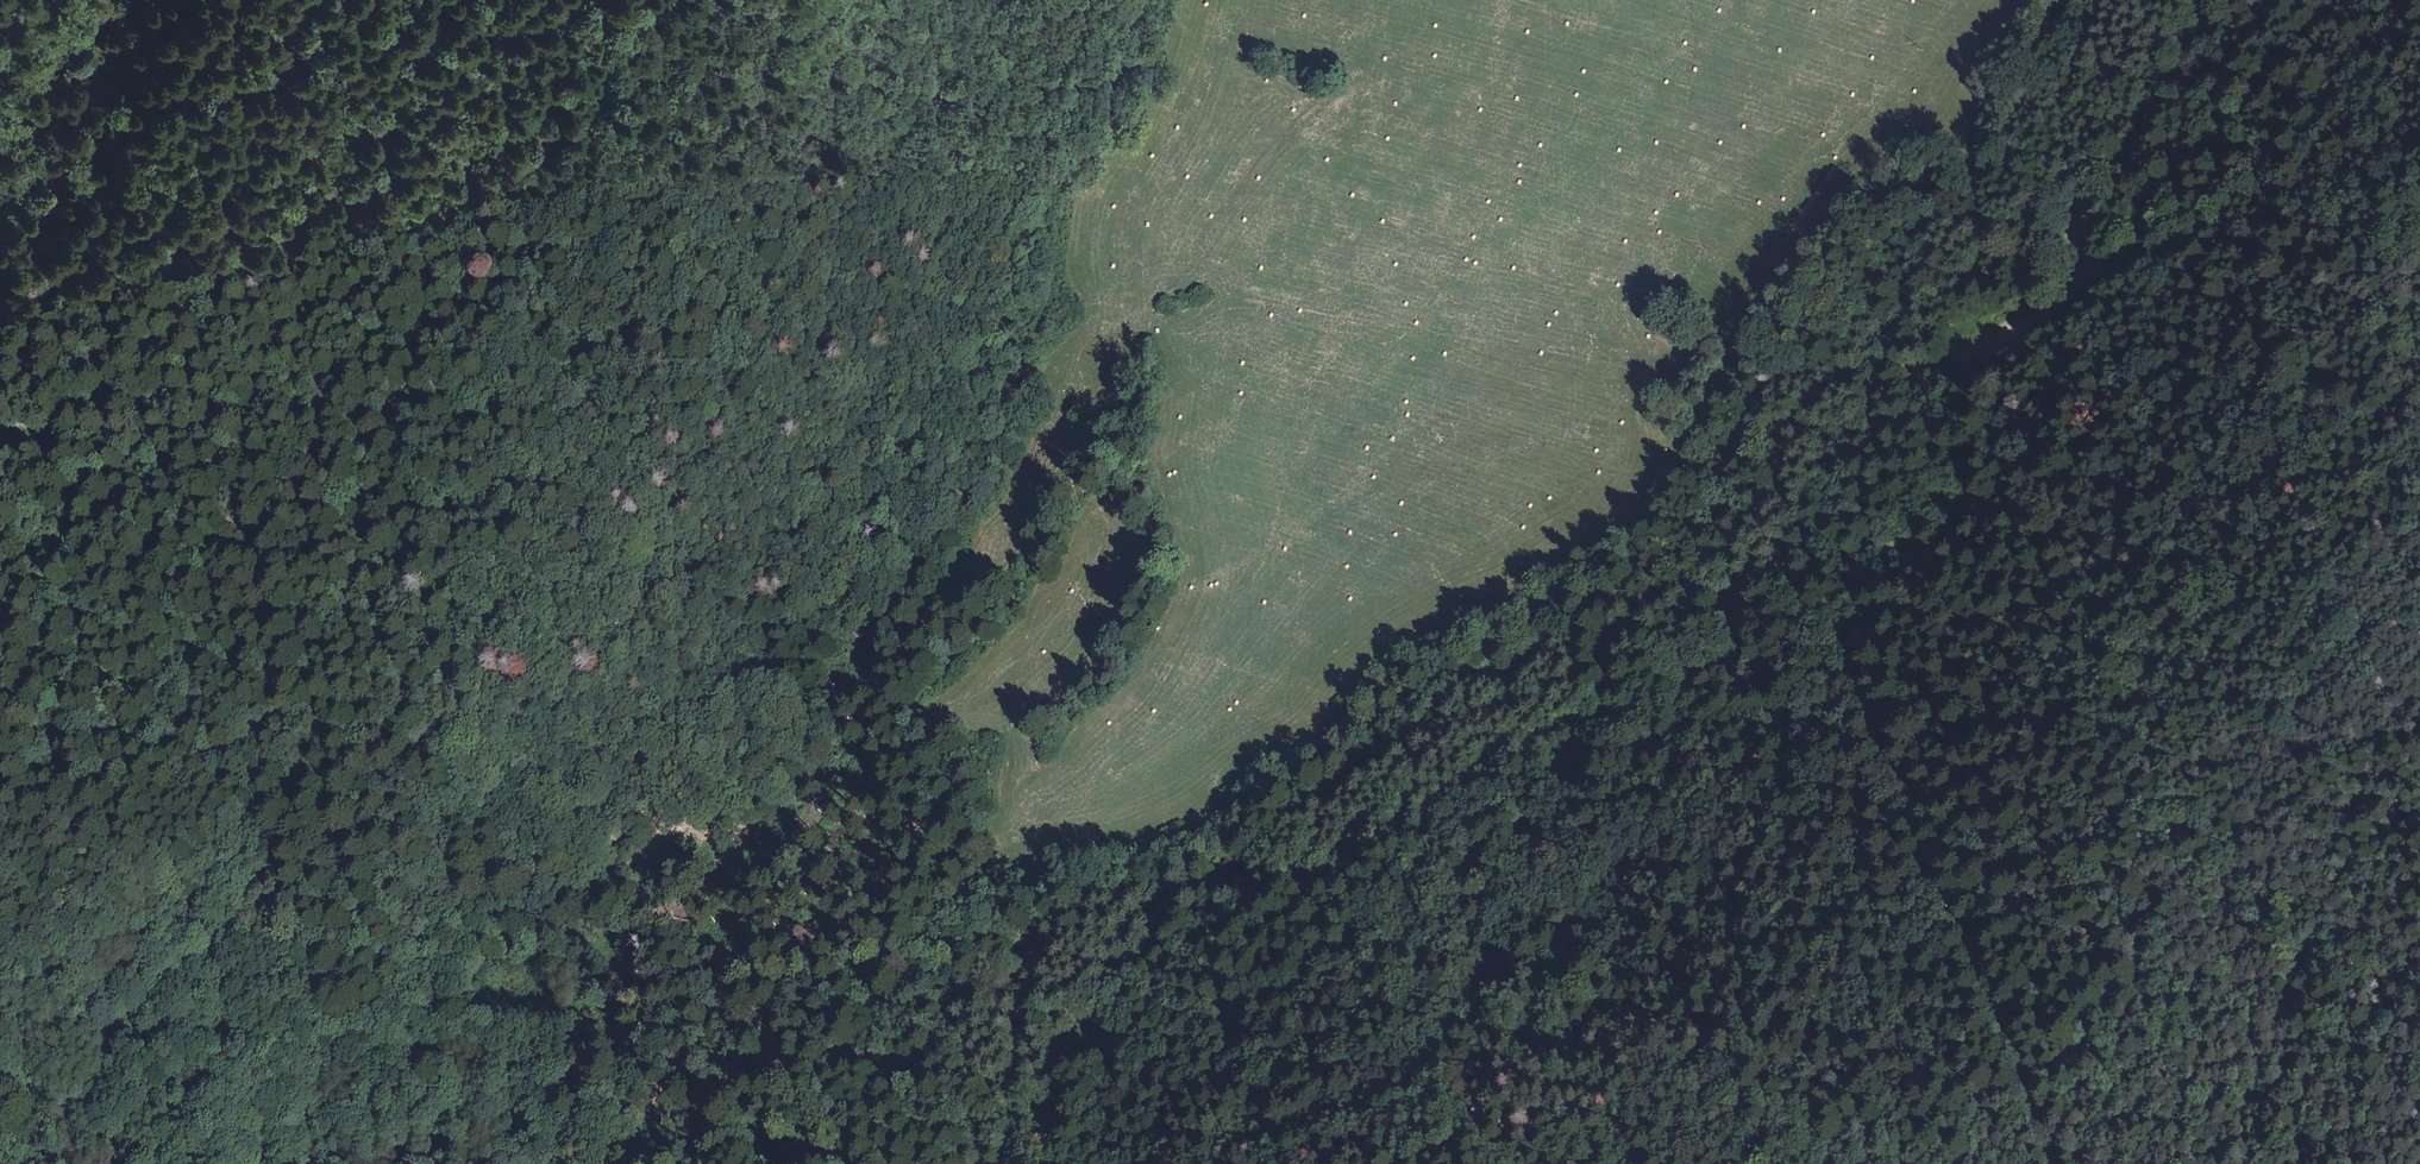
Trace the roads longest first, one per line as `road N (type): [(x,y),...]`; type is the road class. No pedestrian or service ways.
road 1 (unclassified): [(2205,0),(2077,228),(2090,263),(2120,248),(2165,201),(2331,0)]
road 2 (track): [(46,439),(64,394),(107,347),(165,199),(283,59),(322,0)]

